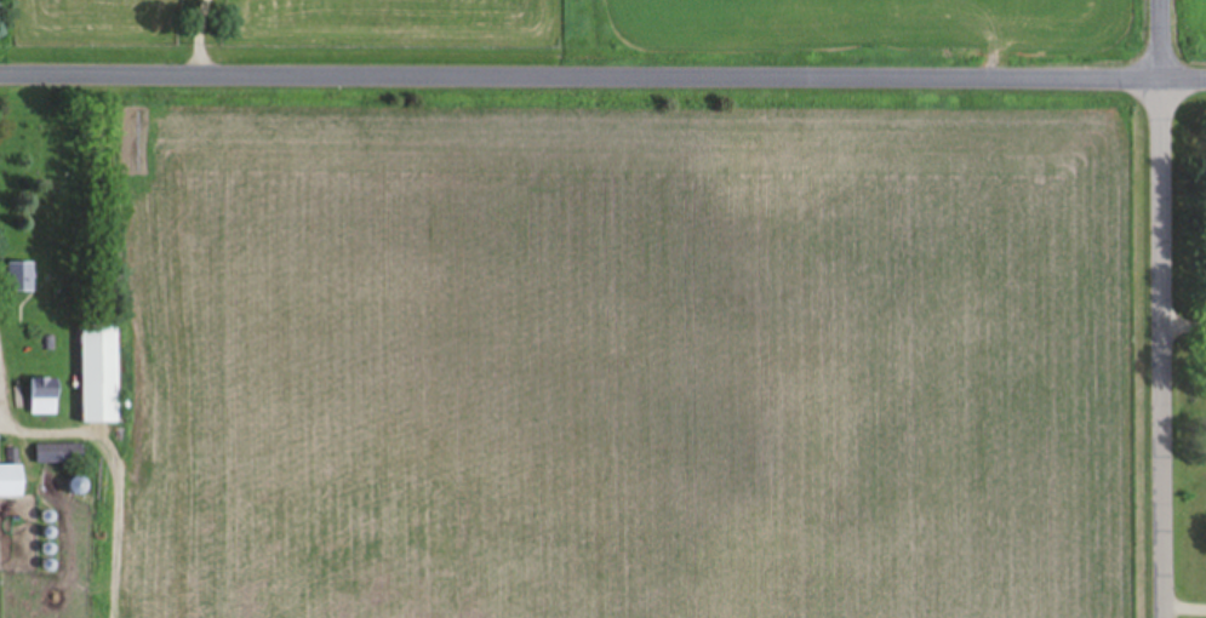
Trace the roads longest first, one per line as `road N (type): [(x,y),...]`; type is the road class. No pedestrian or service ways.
road 1 (residential): [(0,76),(1205,80)]
road 2 (residential): [(1165,617),(1163,0)]

